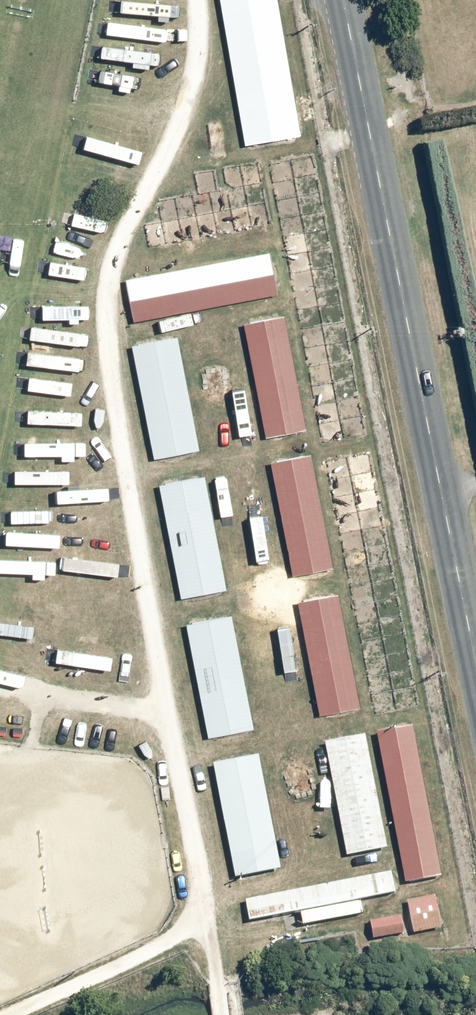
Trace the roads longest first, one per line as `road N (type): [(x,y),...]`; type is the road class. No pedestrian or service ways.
road 1 (tertiary): [(344,0),(475,657)]

